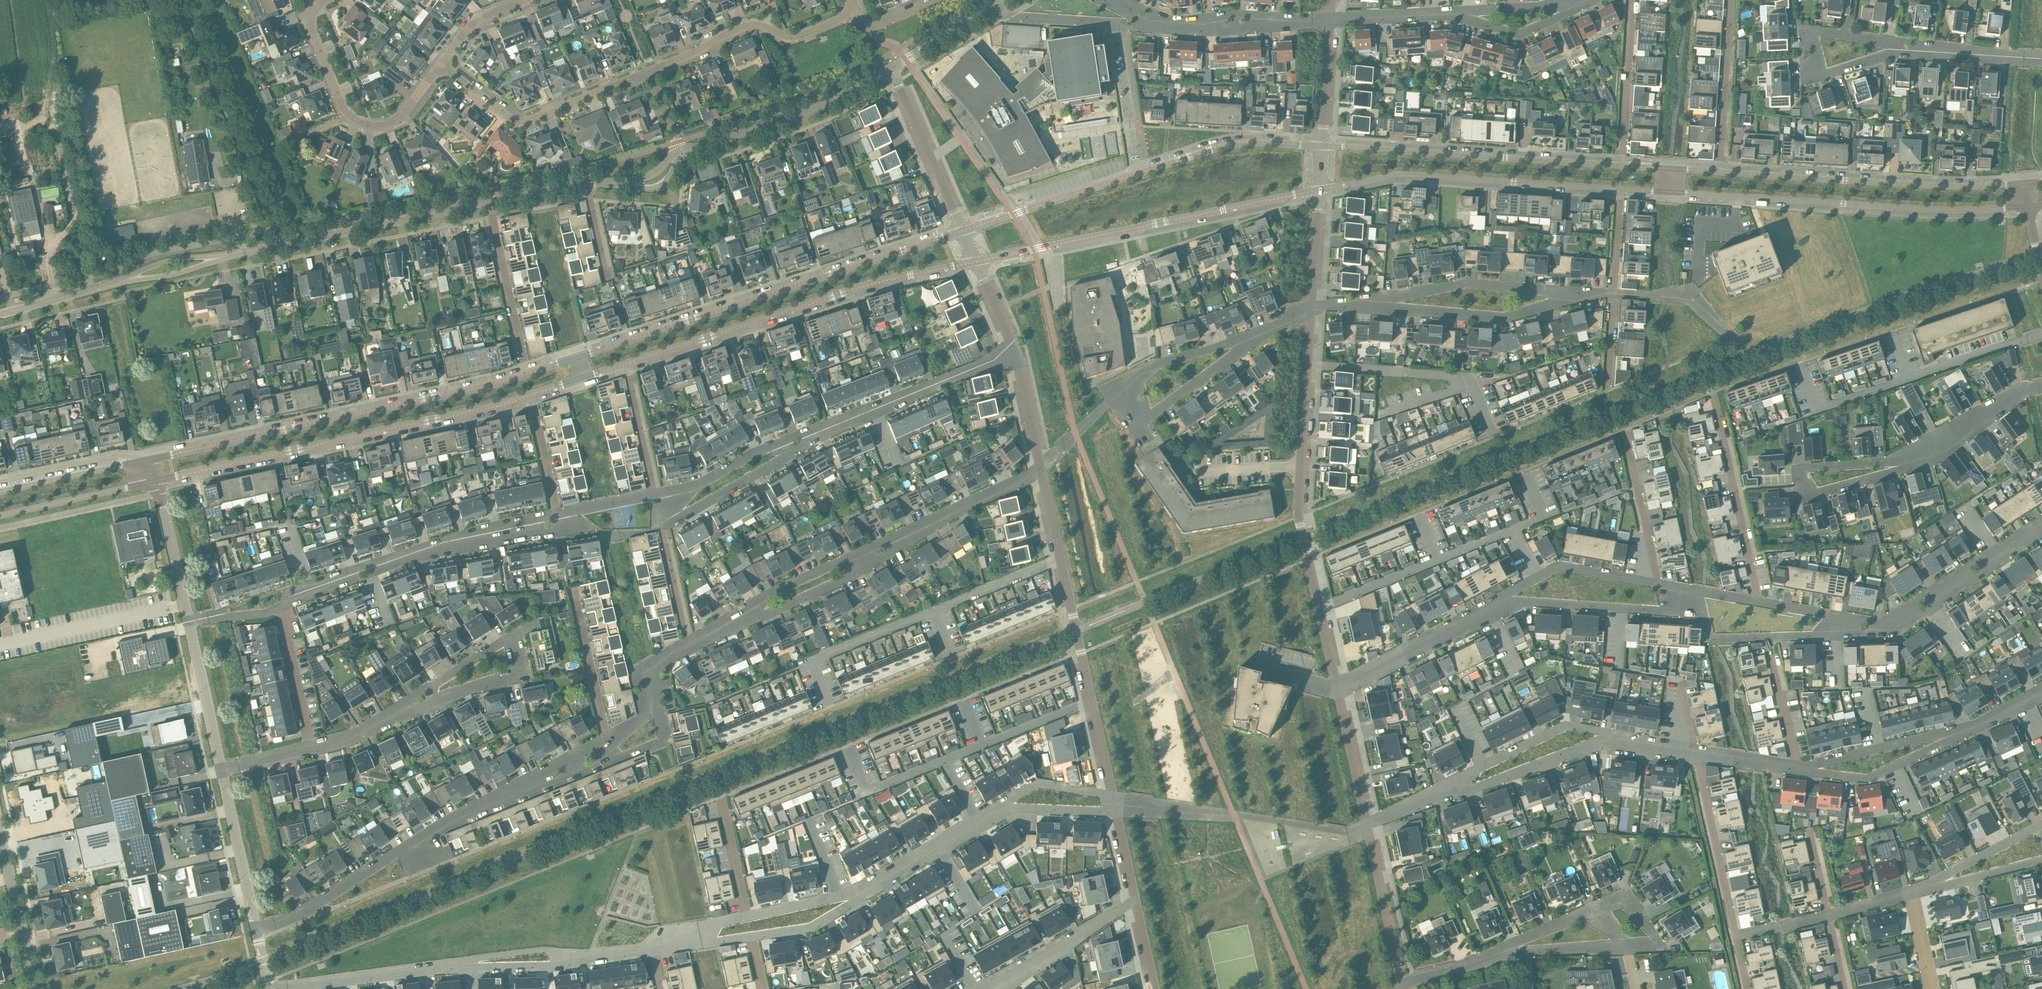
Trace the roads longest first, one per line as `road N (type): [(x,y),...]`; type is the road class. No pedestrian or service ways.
road 1 (unclassified): [(572,361),(151,460)]
road 2 (unclassified): [(158,483),(577,380)]
road 3 (unclassified): [(577,380),(890,281),(976,263)]
road 4 (unclassified): [(964,231),(572,361)]
road 5 (residential): [(687,652),(848,578),(1040,469)]
road 6 (residential): [(651,946),(279,988)]
road 7 (unclassified): [(1671,194),(1911,208),(2025,206)]
road 8 (unclassified): [(1319,191),(1400,175),(1671,194)]
road 9 (unclassified): [(1674,170),(1323,146)]
road 10 (unclassified): [(976,263),(1319,191)]
road 11 (unclassified): [(2023,183),(1674,170)]
road 12 (residential): [(1337,683),(1300,525),(1307,367)]
road 13 (residential): [(558,518),(446,542),(280,607)]
road 14 (residential): [(989,10),(1118,24),(1148,170)]
road 15 (unclassified): [(228,255),(493,202)]
road 16 (residential): [(416,703),(521,672),(513,634),(434,684)]
road 17 (residential): [(1816,413),(2041,333)]
road 18 (residential): [(650,72),(518,122),(442,65)]
road 19 (unclassified): [(680,154),(810,111),(891,69)]
road 20 (residential): [(856,13),(795,37),(750,24),(650,72)]
road 21 (residential): [(1791,770),(1867,779),(1997,719)]
road 22 (residential): [(1252,338),(1138,419),(1121,394),(1157,364)]
road 23 (residential): [(1760,603),(1715,393)]
road 24 (residential): [(1016,354),(816,431)]
road 25 (residential): [(1580,294),(1502,318),(1371,305)]
road 26 (residential): [(1371,305),(1465,282),(1580,294)]
road 27 (residential): [(1859,625),(1886,625),(2041,524)]
road 28 (residential): [(420,836),(609,746)]
road 29 (residential): [(1997,719),(1798,769)]
road 30 (residential): [(1624,740),(1567,727),(1464,778),(1443,797)]
road 31 (unclassified): [(1148,170),(964,231)]
road 32 (residential): [(1695,752),(1737,939)]
road 33 (residential): [(257,931),(315,909),(420,836)]
road 34 (residential): [(1443,797),(1624,740)]
road 35 (residential): [(1499,604),(1684,613)]
road 36 (residential): [(682,935),(861,895)]
road 37 (residential): [(663,529),(816,431)]
road 38 (residential): [(1337,683),(1499,604)]
road 39 (residential): [(934,612),(811,660),(829,703)]
road 40 (unclassified): [(1323,146),(1241,144),(1148,170)]
road 41 (residential): [(964,231),(891,69)]
road 42 (residential): [(816,431),(697,485),(657,494)]
road 43 (residential): [(991,988),(1136,901)]
road 44 (residential): [(1307,367),(1467,379),(1472,386)]
road 45 (residential): [(1402,986),(1368,823)]
road 46 (residential): [(221,771),(257,931)]
road 47 (unclassified): [(0,516),(158,483)]
road 48 (residential): [(575,590),(609,746)]
road 49 (residential): [(1092,701),(945,761)]
road 50 (residential): [(1659,584),(1623,430)]
road 51 (residential): [(34,988),(0,835)]
road 52 (unclassified): [(151,460),(0,492)]
road 53 (residential): [(191,621),(221,771)]
road 54 (residential): [(1911,46),(1817,78),(1807,31)]
road 55 (residential): [(1632,0),(1623,147)]
road 56 (residential): [(493,202),(520,346)]
road 57 (residential): [(1910,895),(2041,831)]
road 58 (residential): [(1915,459),(2041,386)]
road 59 (residential): [(310,749),(280,607)]
road 60 (residential): [(1092,701),(1060,560)]
road 61 (residential): [(1368,823),(1337,683)]
road 62 (residential): [(1731,0),(1722,143)]
road 63 (residential): [(158,483),(191,621)]
road 64 (residential): [(977,821),(861,895)]
road 65 (residential): [(1578,0),(1518,35),(1454,13)]
road 66 (residential): [(1060,560),(934,612)]
road 67 (residential): [(1798,769),(1767,638)]
road 68 (residential): [(2041,58),(1911,46)]
road 69 (residential): [(1115,804),(1096,792),(1038,783),(1000,808)]
road 70 (residential): [(1806,486),(1806,469),(1915,459)]
road 71 (residential): [(1323,146),(1330,20)]
road 72 (residential): [(1592,914),(1626,901),(1659,943),(1624,945)]
road 73 (residential): [(1538,577),(1559,567),(1659,584)]
road 74 (residential): [(1454,13),(1578,0)]
road 75 (residential): [(1330,20),(1454,13)]
road 76 (residential): [(349,117),(312,34),(314,2)]
road 77 (unclassified): [(228,255),(172,259),(111,282)]
road 78 (residential): [(1915,459),(1898,471),(1814,496),(1806,486)]
road 79 (unclassified): [(111,282),(173,275),(228,255)]
road 80 (residential): [(1311,311),(1319,191)]
road 81 (residential): [(349,117),(386,125),(442,65)]

